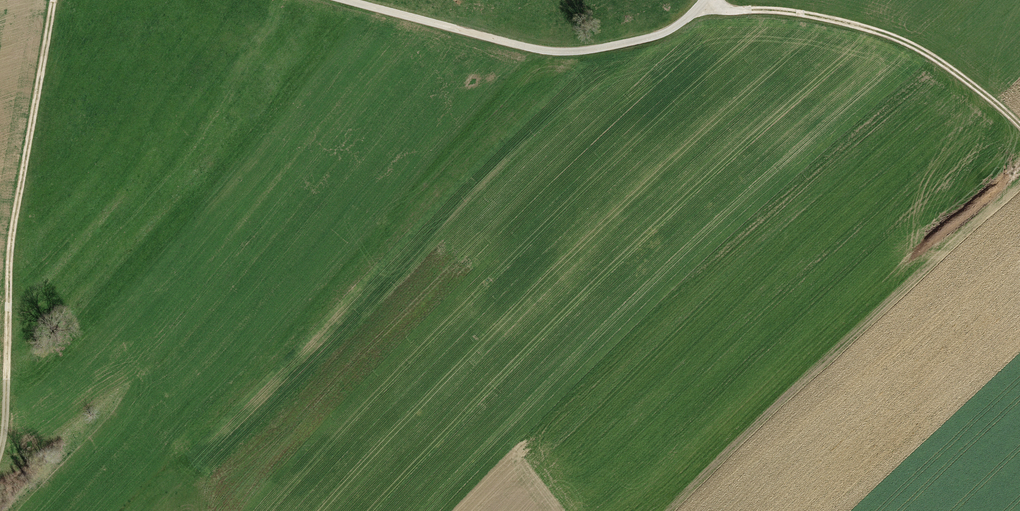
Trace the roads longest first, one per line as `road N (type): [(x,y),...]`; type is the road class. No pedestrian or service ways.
road 1 (track): [(53,0),(8,248),(0,450)]
road 2 (unclassified): [(342,0),(574,52),(657,36),(705,0)]
road 3 (track): [(1019,127),(960,76),(881,33),(820,17),(726,10),(707,0)]

